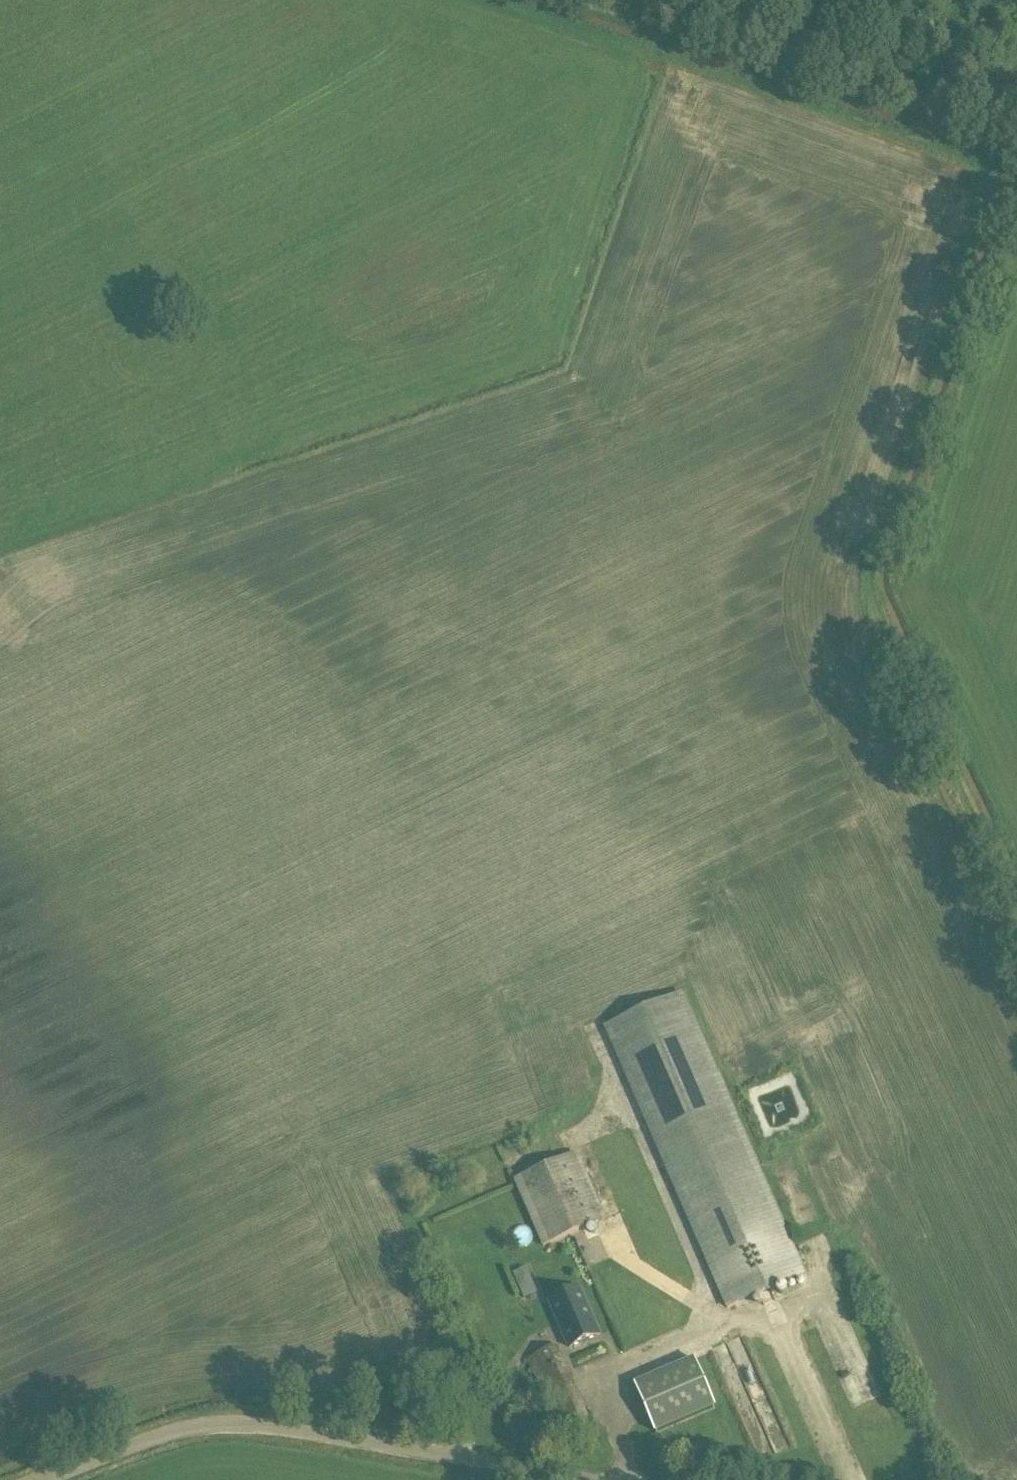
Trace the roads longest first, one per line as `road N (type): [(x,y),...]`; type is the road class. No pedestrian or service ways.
road 1 (unclassified): [(44,1479),(190,1428),(247,1423),(591,1479)]
road 2 (track): [(621,0),(1016,126)]

